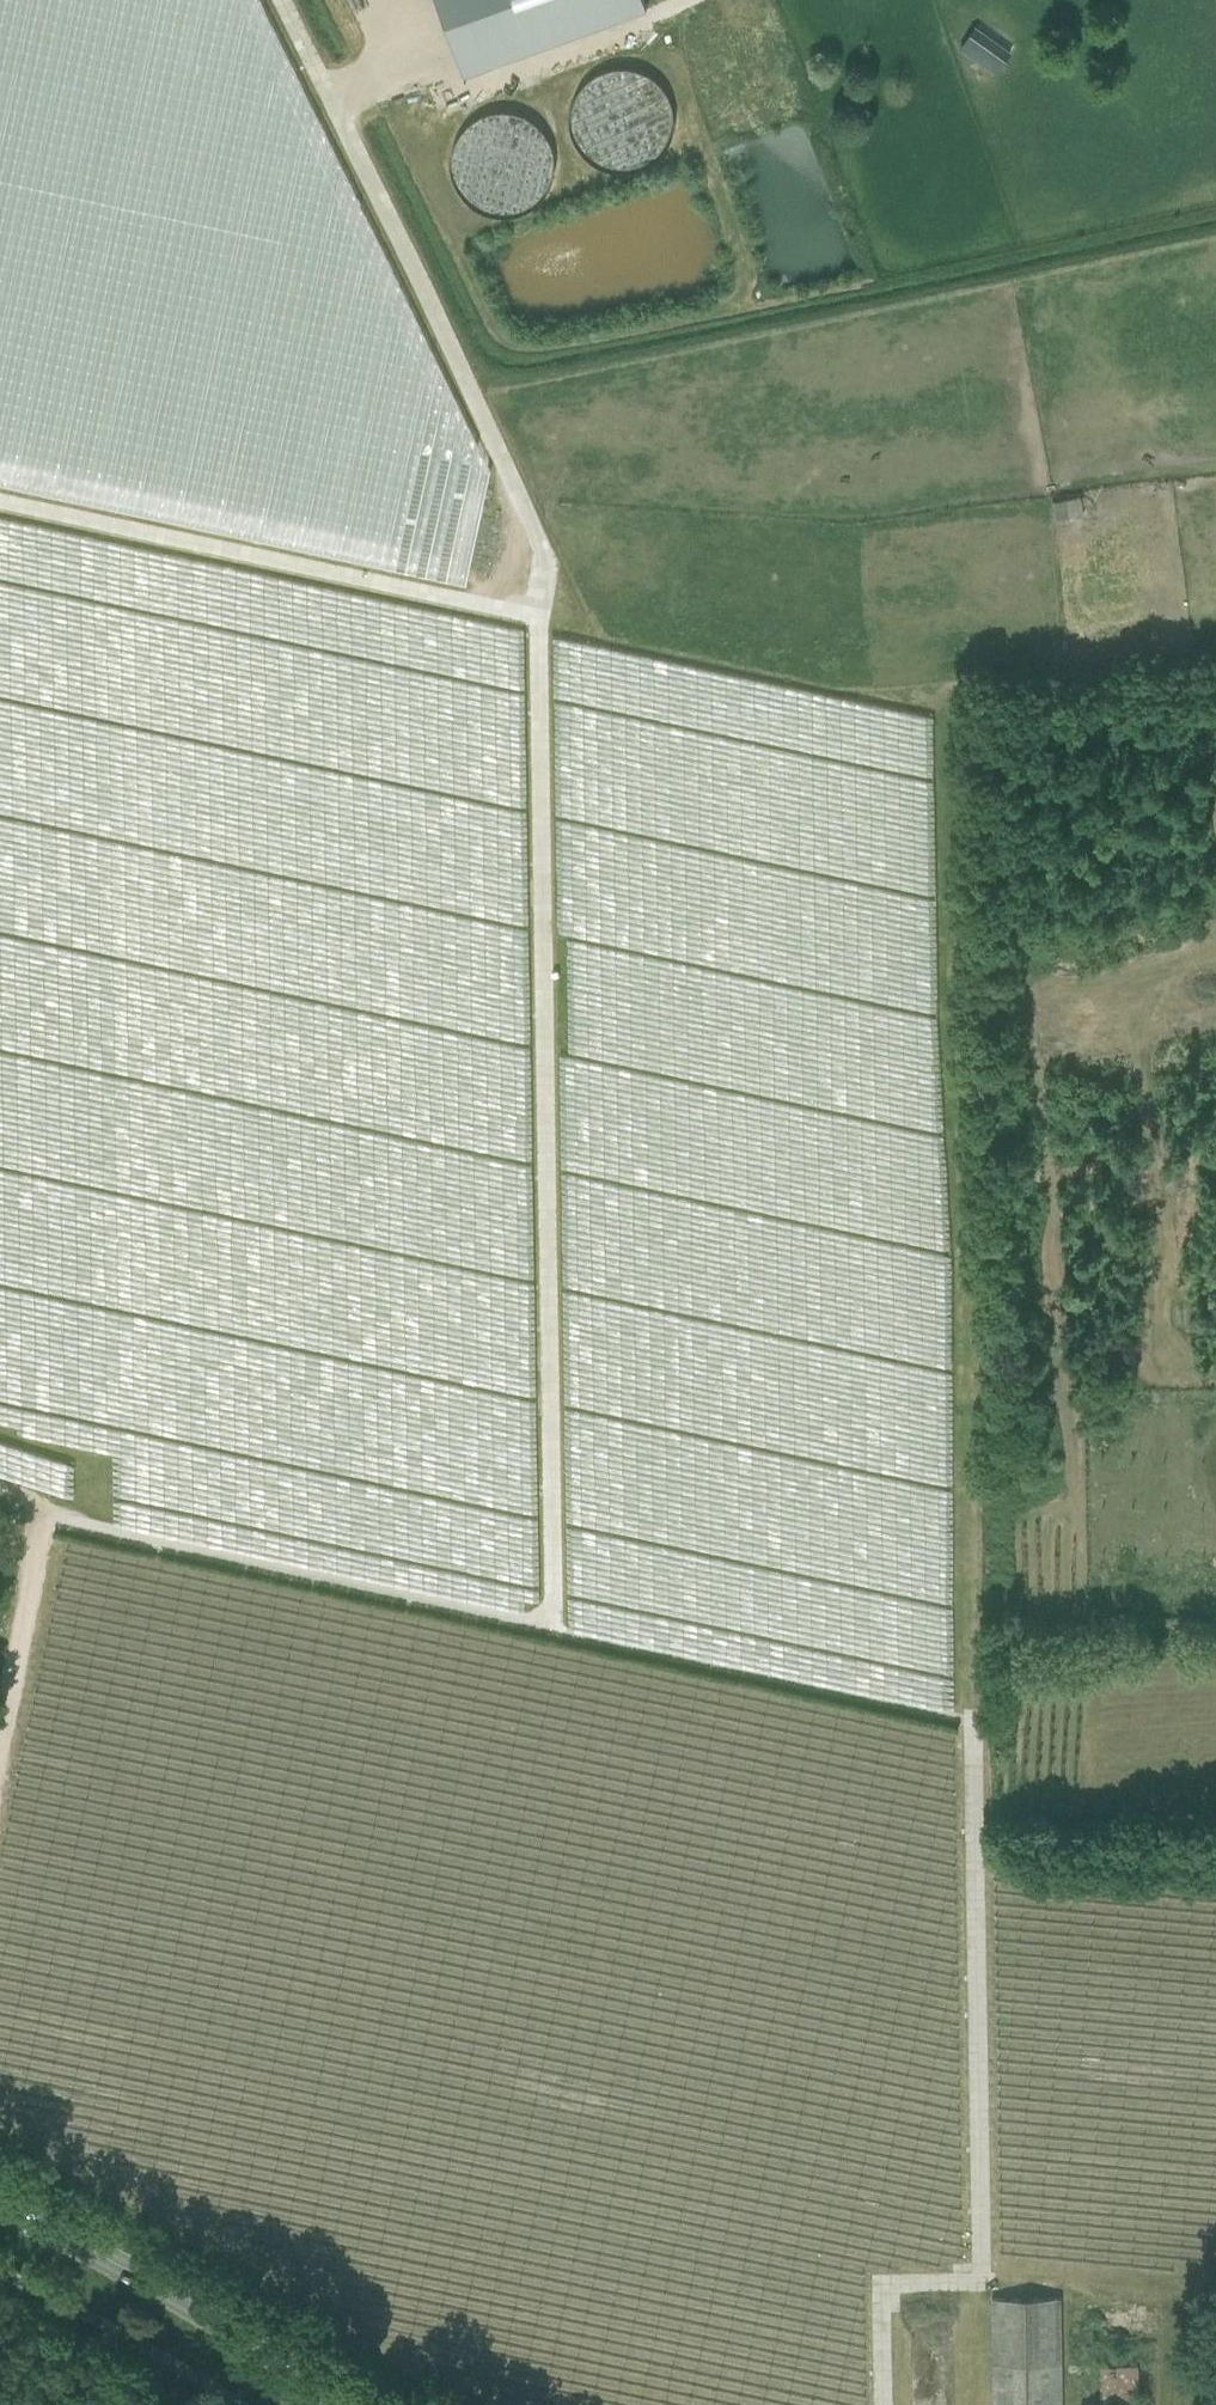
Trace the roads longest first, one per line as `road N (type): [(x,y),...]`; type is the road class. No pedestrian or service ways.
road 1 (tertiary): [(330,2404),(0,2220)]

